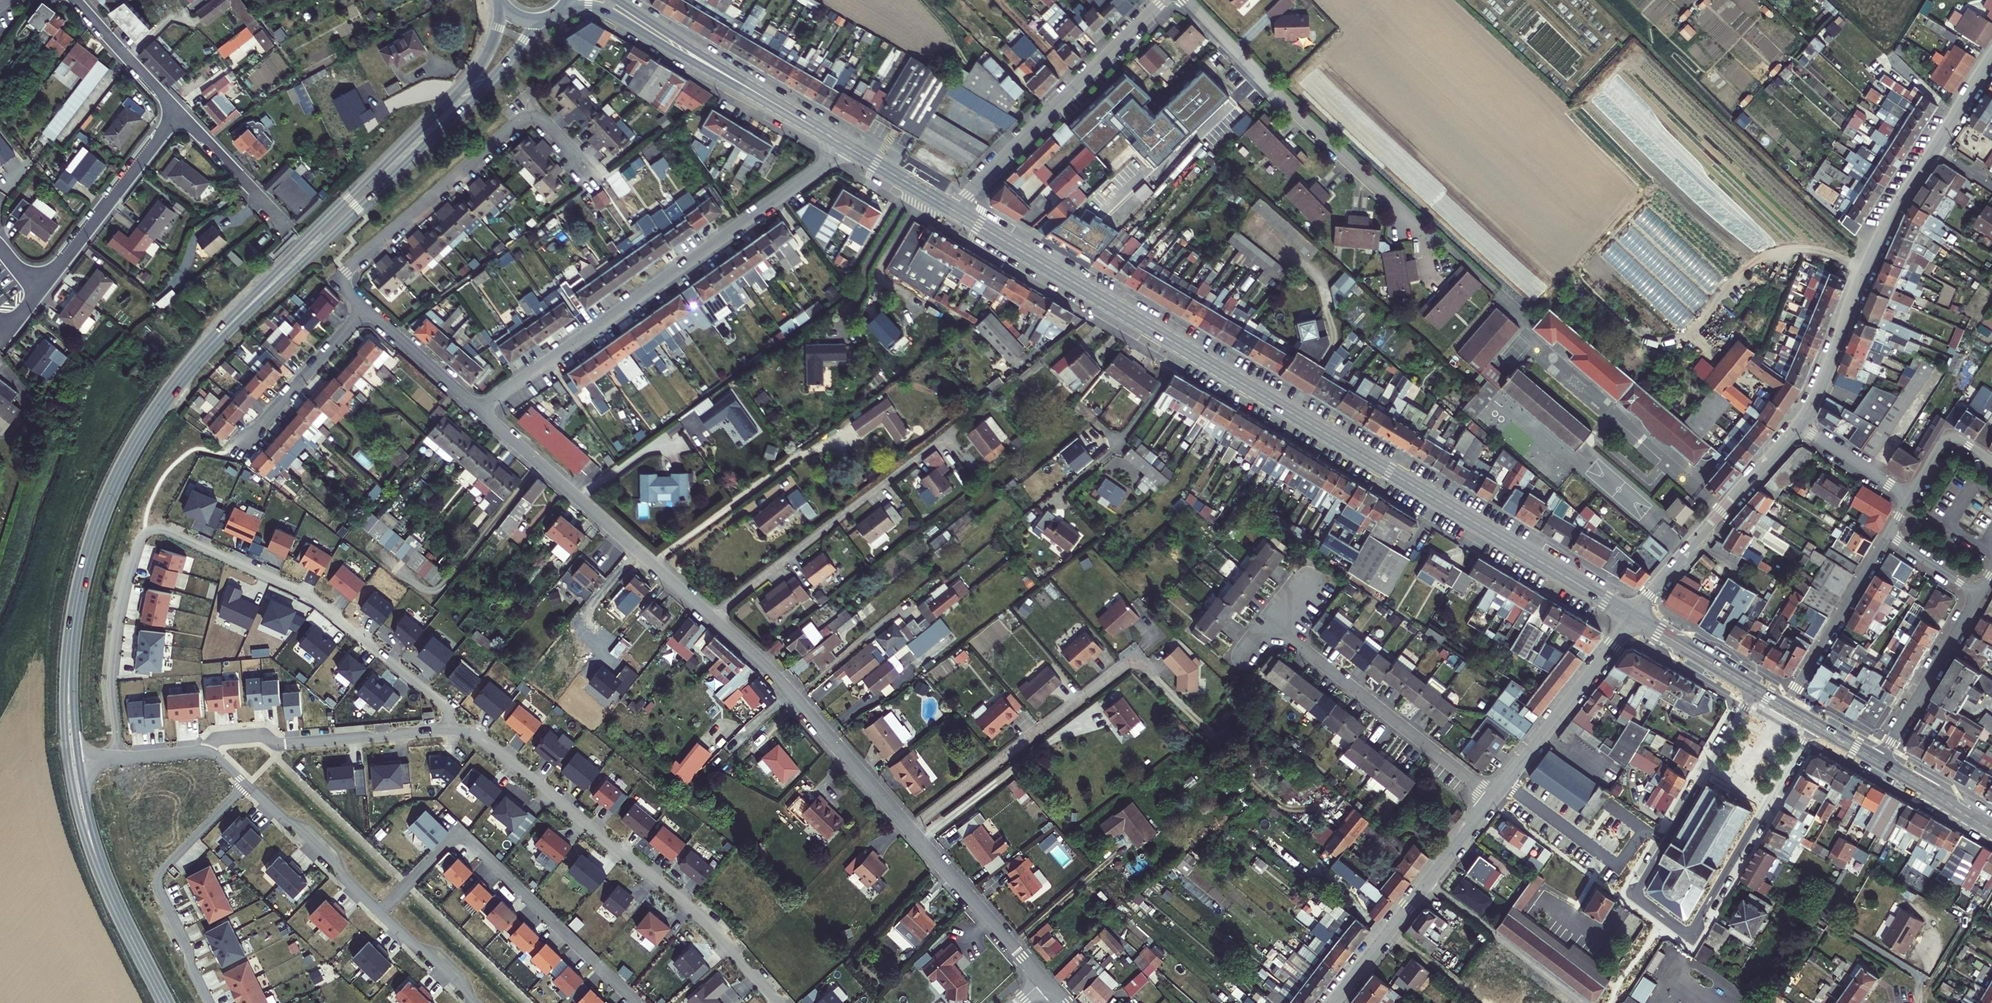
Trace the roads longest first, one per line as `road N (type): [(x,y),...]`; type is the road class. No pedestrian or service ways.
road 1 (secondary): [(1633,617),(957,212)]
road 2 (residential): [(449,729),(437,699),(311,597),(154,530),(139,543),(119,624),(111,687),(118,758)]
road 3 (residential): [(1756,690),(1634,896),(1682,930),(1693,929),(1815,724)]
road 4 (residential): [(482,411),(843,145)]
road 5 (residential): [(780,1002),(696,911),(488,743),(449,729)]
road 6 (secondary): [(236,318),(485,87),(544,19)]
road 7 (secondary): [(504,5),(497,37),(468,80),(236,318)]
road 8 (secondary): [(236,318),(164,401),(113,488),(82,579),(69,676)]
road 9 (residential): [(1185,0),(1416,224),(1431,283)]
road 10 (residential): [(380,911),(457,831),(638,1002)]
road 11 (residential): [(343,287),(346,271),(523,119),(544,123),(592,175)]
road 12 (residential): [(713,618),(957,426)]
road 13 (residential): [(482,411),(713,618)]
road 14 (tertiary): [(1800,426),(1878,243),(1934,148)]
road 15 (residential): [(910,829),(1136,655),(1147,670)]
road 16 (residential): [(957,212),(981,179),(1164,0)]
road 17 (residential): [(713,618),(782,683),(910,829)]
road 18 (residential): [(1493,797),(1268,621)]
road 19 (residential): [(247,786),(158,882),(208,1002)]
road 20 (tertiary): [(1633,617),(1800,426)]
road 21 (residential): [(208,752),(222,739),(286,744),(449,729)]
road 22 (residential): [(1493,797),(1633,617)]
road 23 (residential): [(180,113),(43,285)]
road 24 (secondary): [(558,12),(599,9),(753,91)]
road 25 (residential): [(910,829),(1043,981)]
road 26 (residential): [(1888,536),(1785,707)]
road 27 (residential): [(1980,594),(1879,762)]
road 28 (residential): [(1426,885),(1582,1002)]
road 29 (secondary): [(69,676),(69,775),(98,863)]
road 30 (residential): [(366,308),(238,449)]
road 31 (residential): [(247,786),(380,911)]
road 32 (secondary): [(753,91),(616,0)]
road 33 (residential): [(366,308),(482,411)]
road 34 (secondary): [(98,863),(165,1002)]
road 35 (residential): [(75,0),(180,113)]
road 36 (residential): [(1334,1002),(1426,885)]
road 37 (secondary): [(1756,690),(1633,617)]
road 38 (residential): [(180,113),(278,215)]
road 39 (residential): [(380,911),(478,1002)]
road 40 (secondary): [(957,212),(843,145)]
road 41 (secondary): [(1991,832),(1879,762)]
road 42 (residential): [(1800,426),(1910,498)]
road 43 (residential): [(1991,461),(1950,433),(1910,498)]

